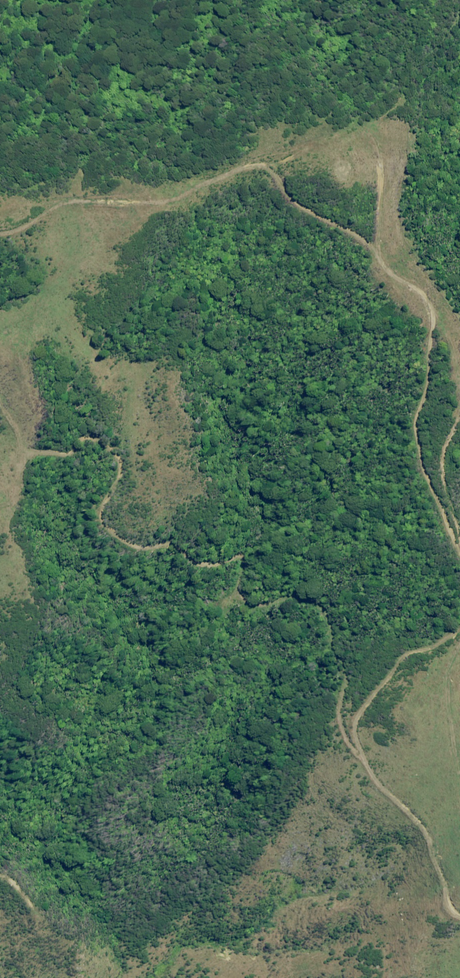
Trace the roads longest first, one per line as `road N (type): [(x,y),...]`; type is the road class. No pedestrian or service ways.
road 1 (track): [(368,761),(343,724),(346,661),(330,611),(291,594),(255,606),(241,597),(240,568),(232,561),(132,546),(103,517),(122,476),(120,453),(99,436),(71,452),(32,455),(0,394)]
road 2 (track): [(459,549),(416,425),(430,387),(432,310),(382,259),(379,219),(386,116),(459,13)]
road 3 (track): [(382,259),(359,233),(293,199),(269,167),(254,164),(166,202),(70,201),(0,233)]
road 4 (track): [(380,786),(359,741),(358,718),(404,658),(459,631)]
road 5 (track): [(380,786),(422,826),(459,910)]

